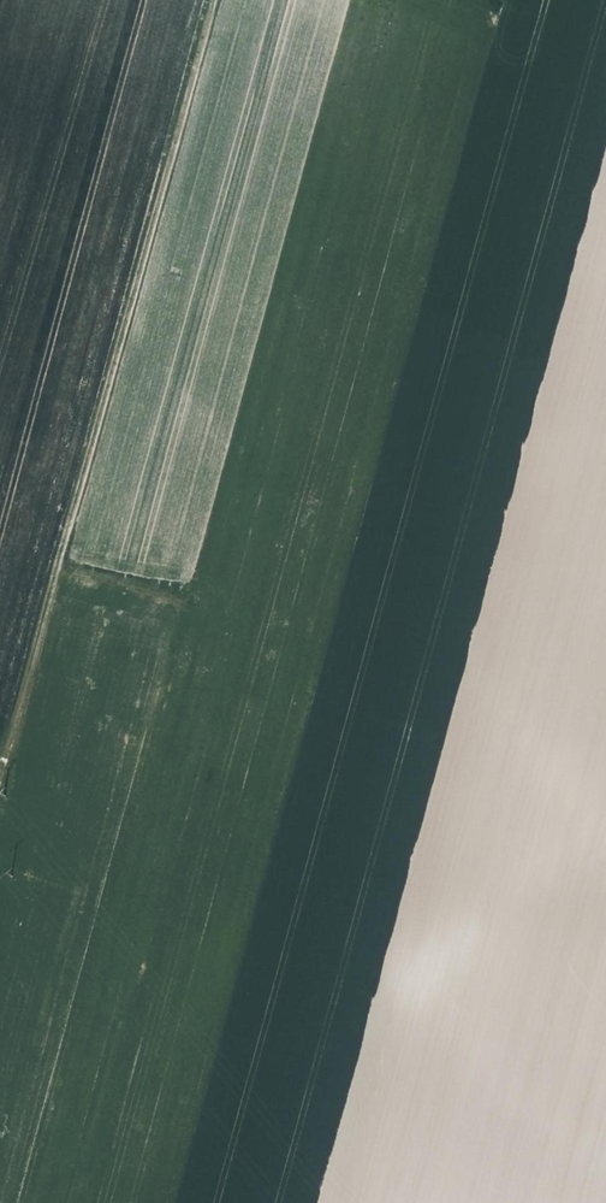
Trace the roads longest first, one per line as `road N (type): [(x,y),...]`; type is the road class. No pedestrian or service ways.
road 1 (track): [(216,0),(0,781)]
road 2 (track): [(60,556),(179,589)]

